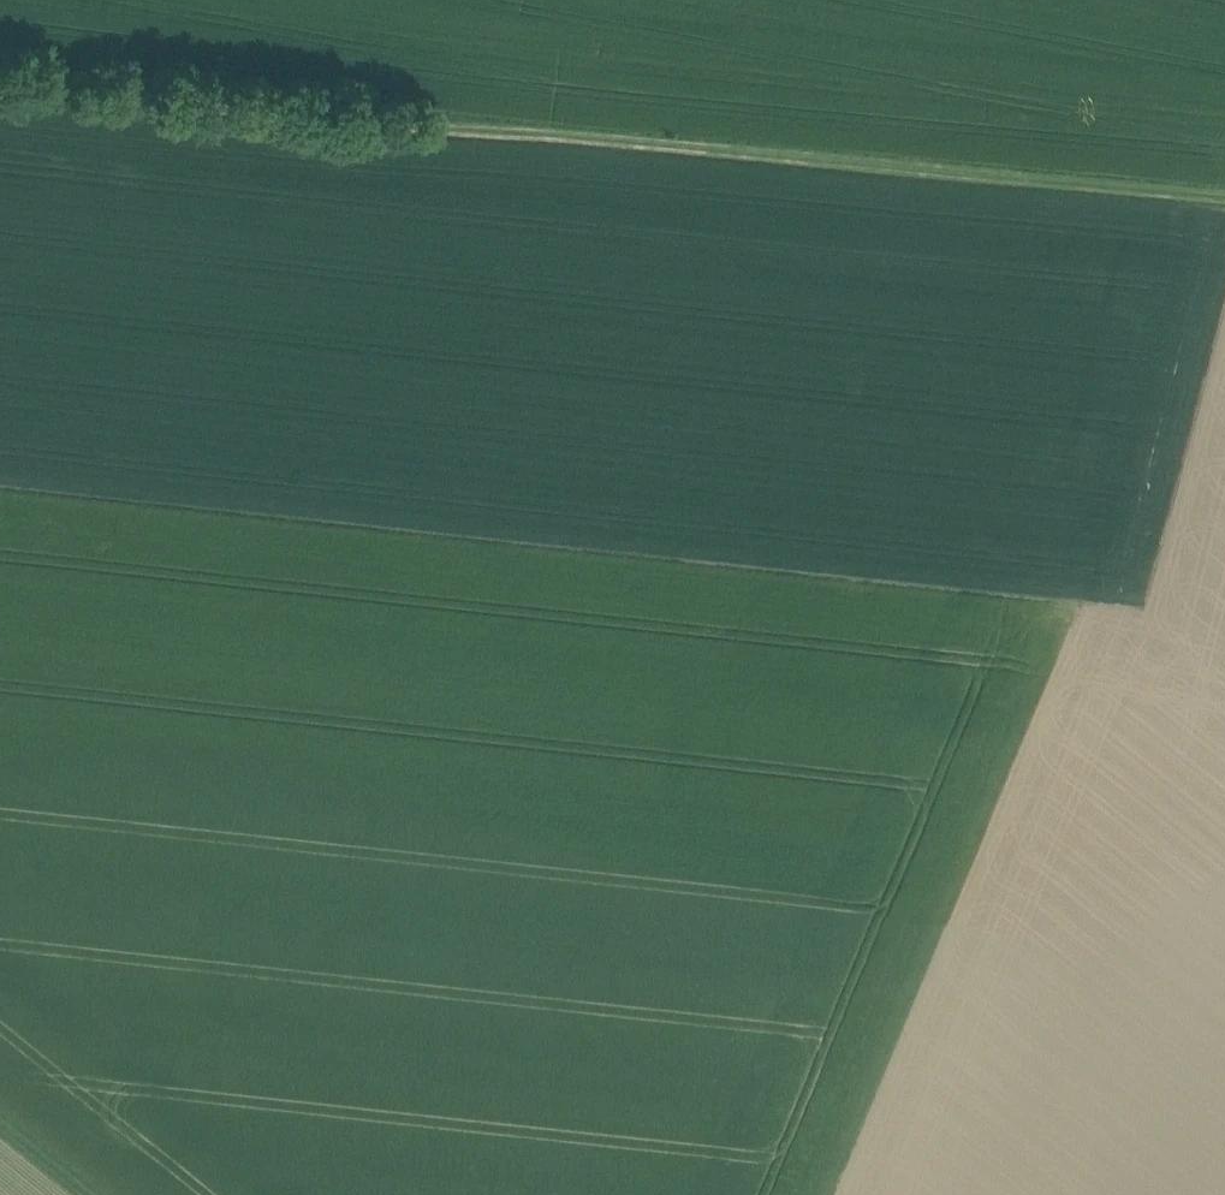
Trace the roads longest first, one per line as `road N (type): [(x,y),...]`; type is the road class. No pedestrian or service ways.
road 1 (track): [(1224,197),(539,132),(404,130),(0,84)]

